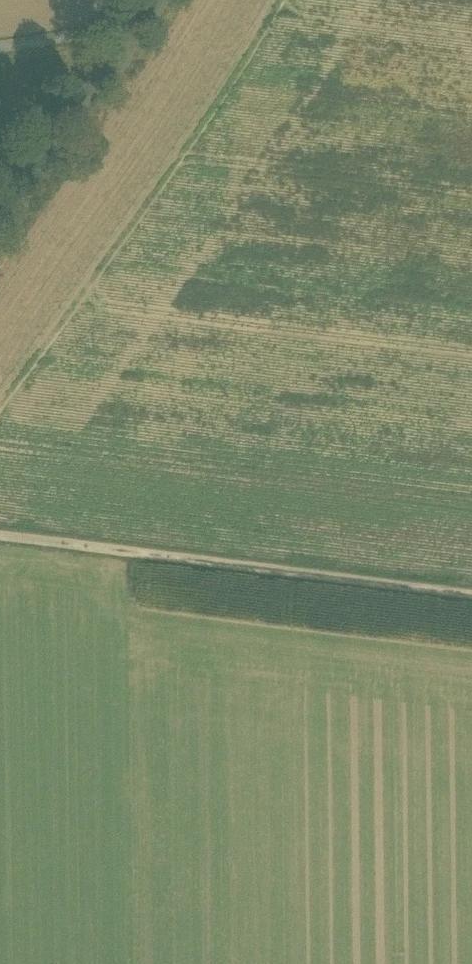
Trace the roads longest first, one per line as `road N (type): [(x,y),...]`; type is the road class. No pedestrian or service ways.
road 1 (track): [(0,524),(471,600)]
road 2 (tertiary): [(160,0),(145,32),(0,215)]
road 3 (track): [(145,32),(0,51)]

